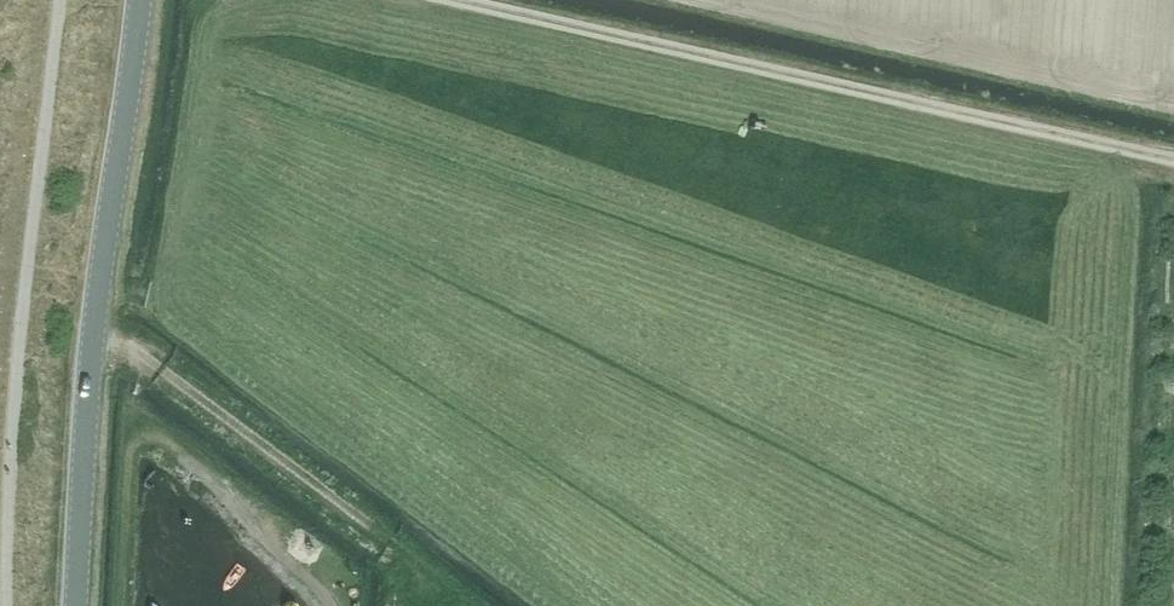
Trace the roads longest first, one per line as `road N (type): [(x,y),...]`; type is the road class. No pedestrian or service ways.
road 1 (track): [(1173,160),(456,0)]
road 2 (secondary): [(77,605),(93,317),(140,0)]
road 3 (track): [(551,605),(145,294),(97,290)]
road 4 (track): [(708,0),(1173,100)]
road 5 (track): [(473,605),(93,324)]

